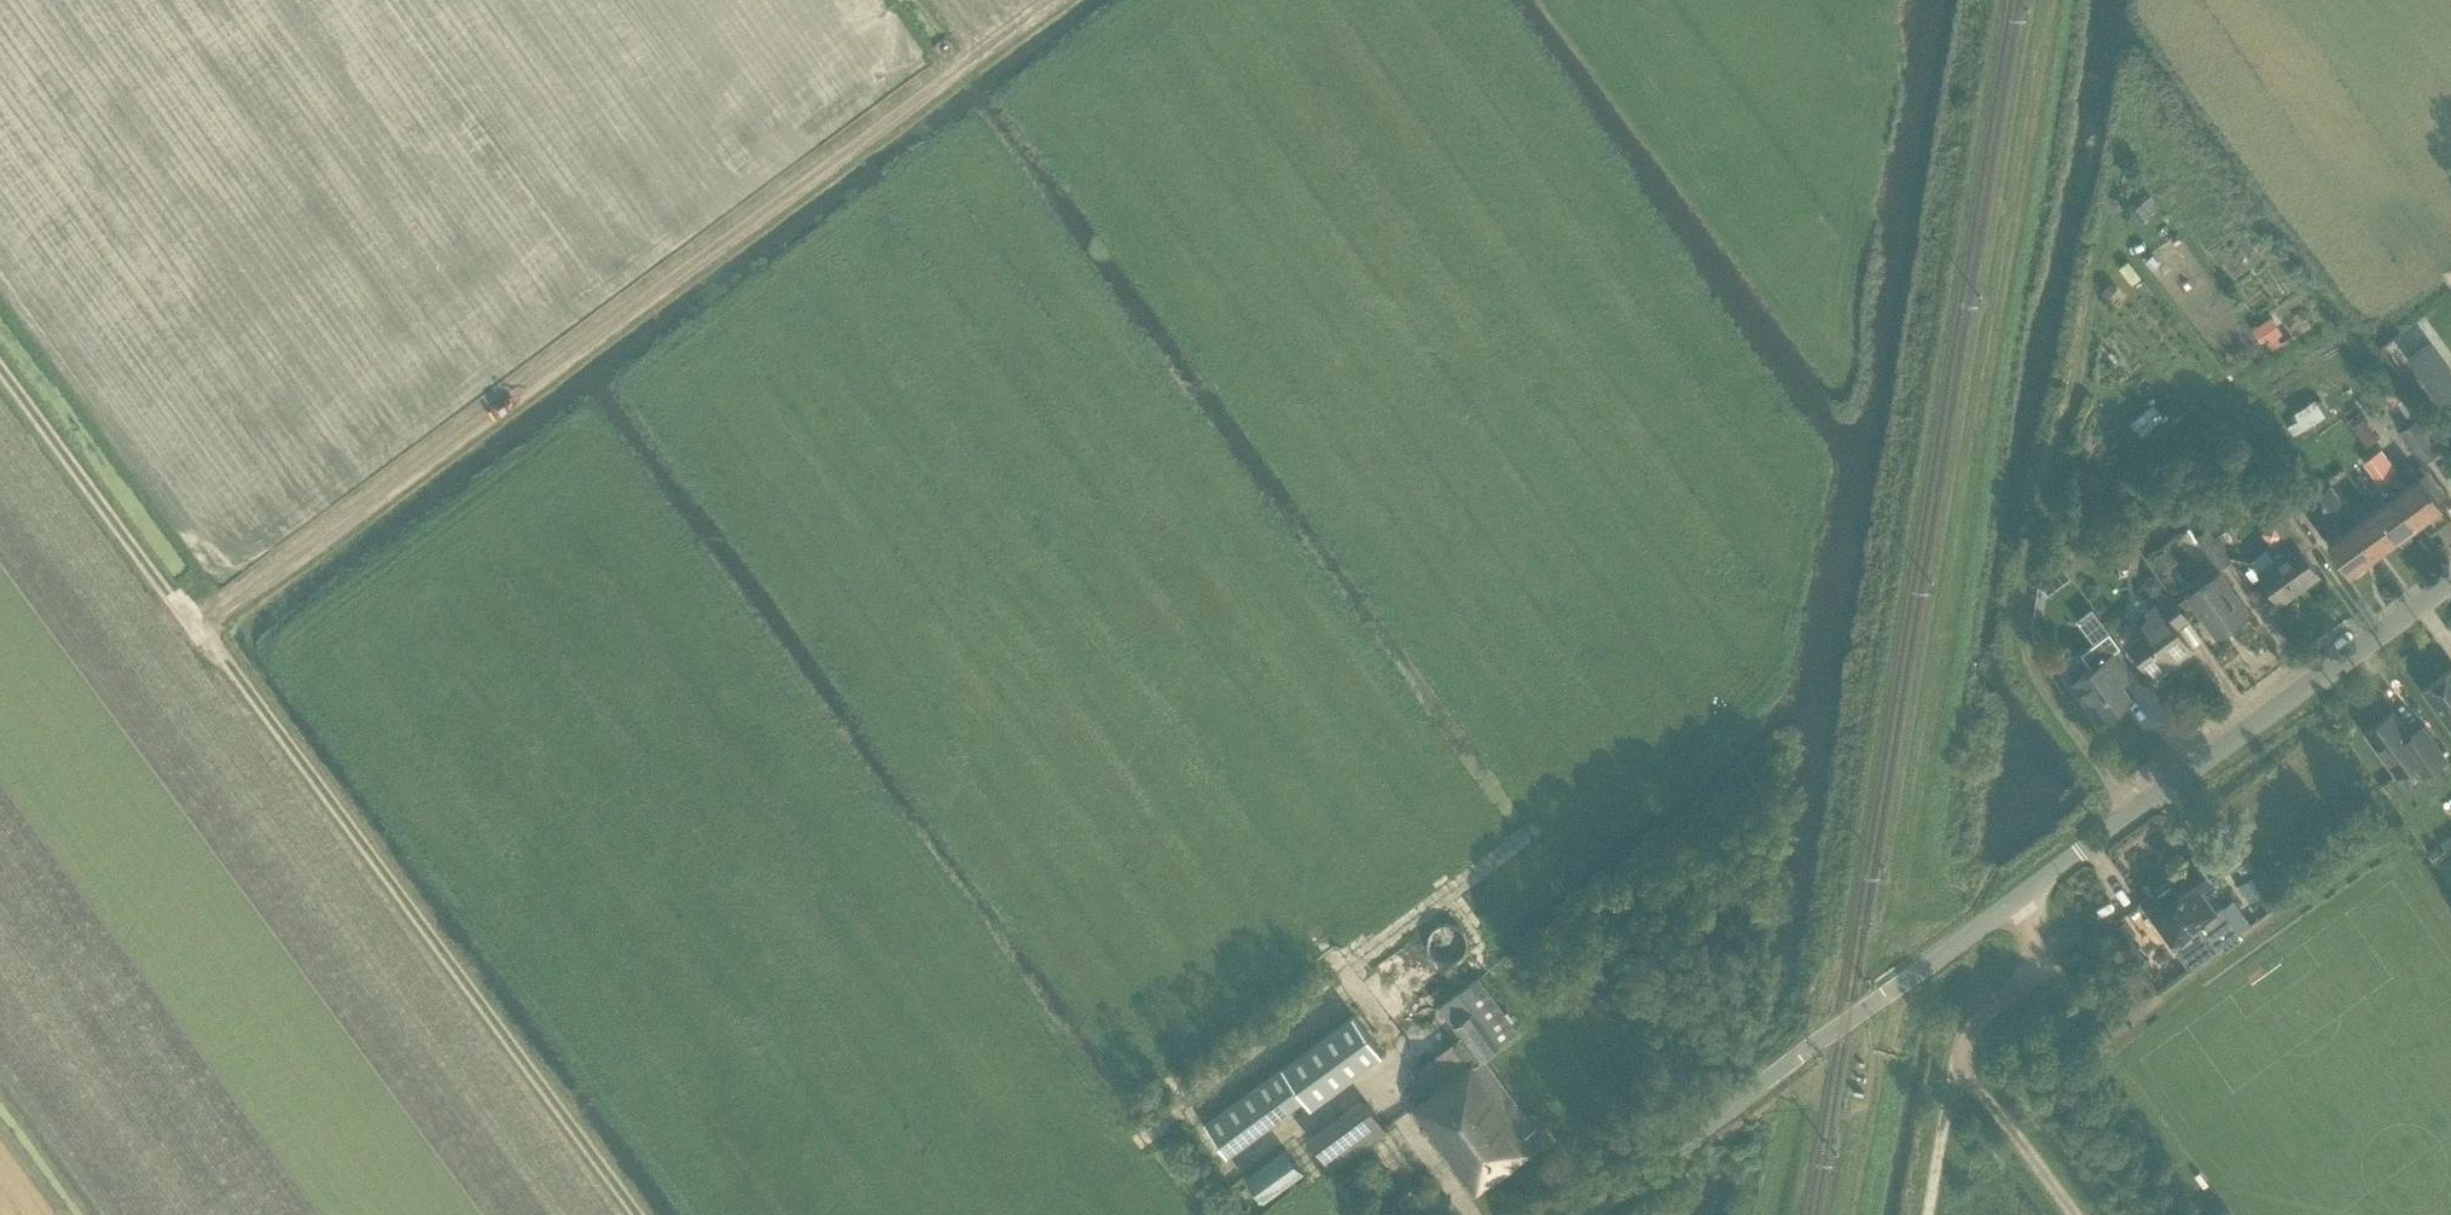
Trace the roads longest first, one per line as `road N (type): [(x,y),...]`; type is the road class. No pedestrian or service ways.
road 1 (track): [(1066,0),(204,626),(0,359)]
road 2 (unclassified): [(1587,1214),(2450,579)]
road 3 (track): [(2133,80),(2028,567),(2025,633),(2036,676),(2135,811)]
road 4 (track): [(204,626),(640,1214)]
road 5 (track): [(1931,1214),(1956,1052),(1964,1035),(2034,970),(2039,937),(2017,898)]
road 6 (track): [(2077,1214),(1956,1052)]

